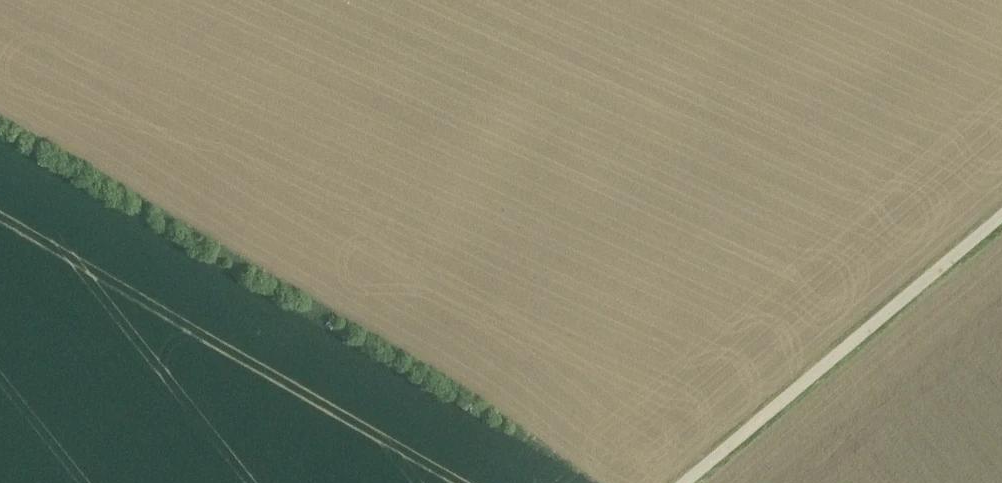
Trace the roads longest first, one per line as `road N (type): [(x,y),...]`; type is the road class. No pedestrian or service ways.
road 1 (track): [(688,482),(1001,219)]

